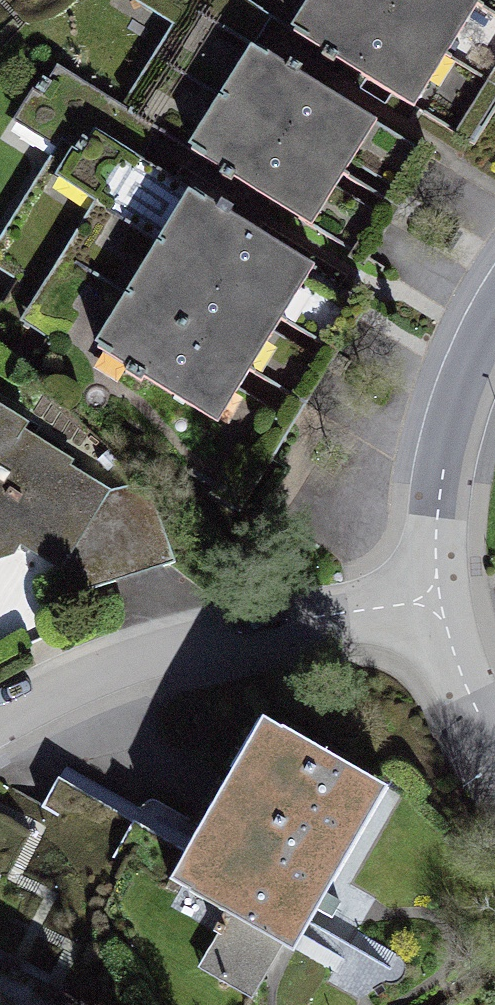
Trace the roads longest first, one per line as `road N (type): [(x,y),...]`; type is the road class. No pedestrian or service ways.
road 1 (residential): [(441,606),(208,638),(79,676),(0,722)]
road 2 (residential): [(494,324),(477,356),(442,475),(441,606)]
road 3 (residential): [(441,606),(467,695),(494,749)]

